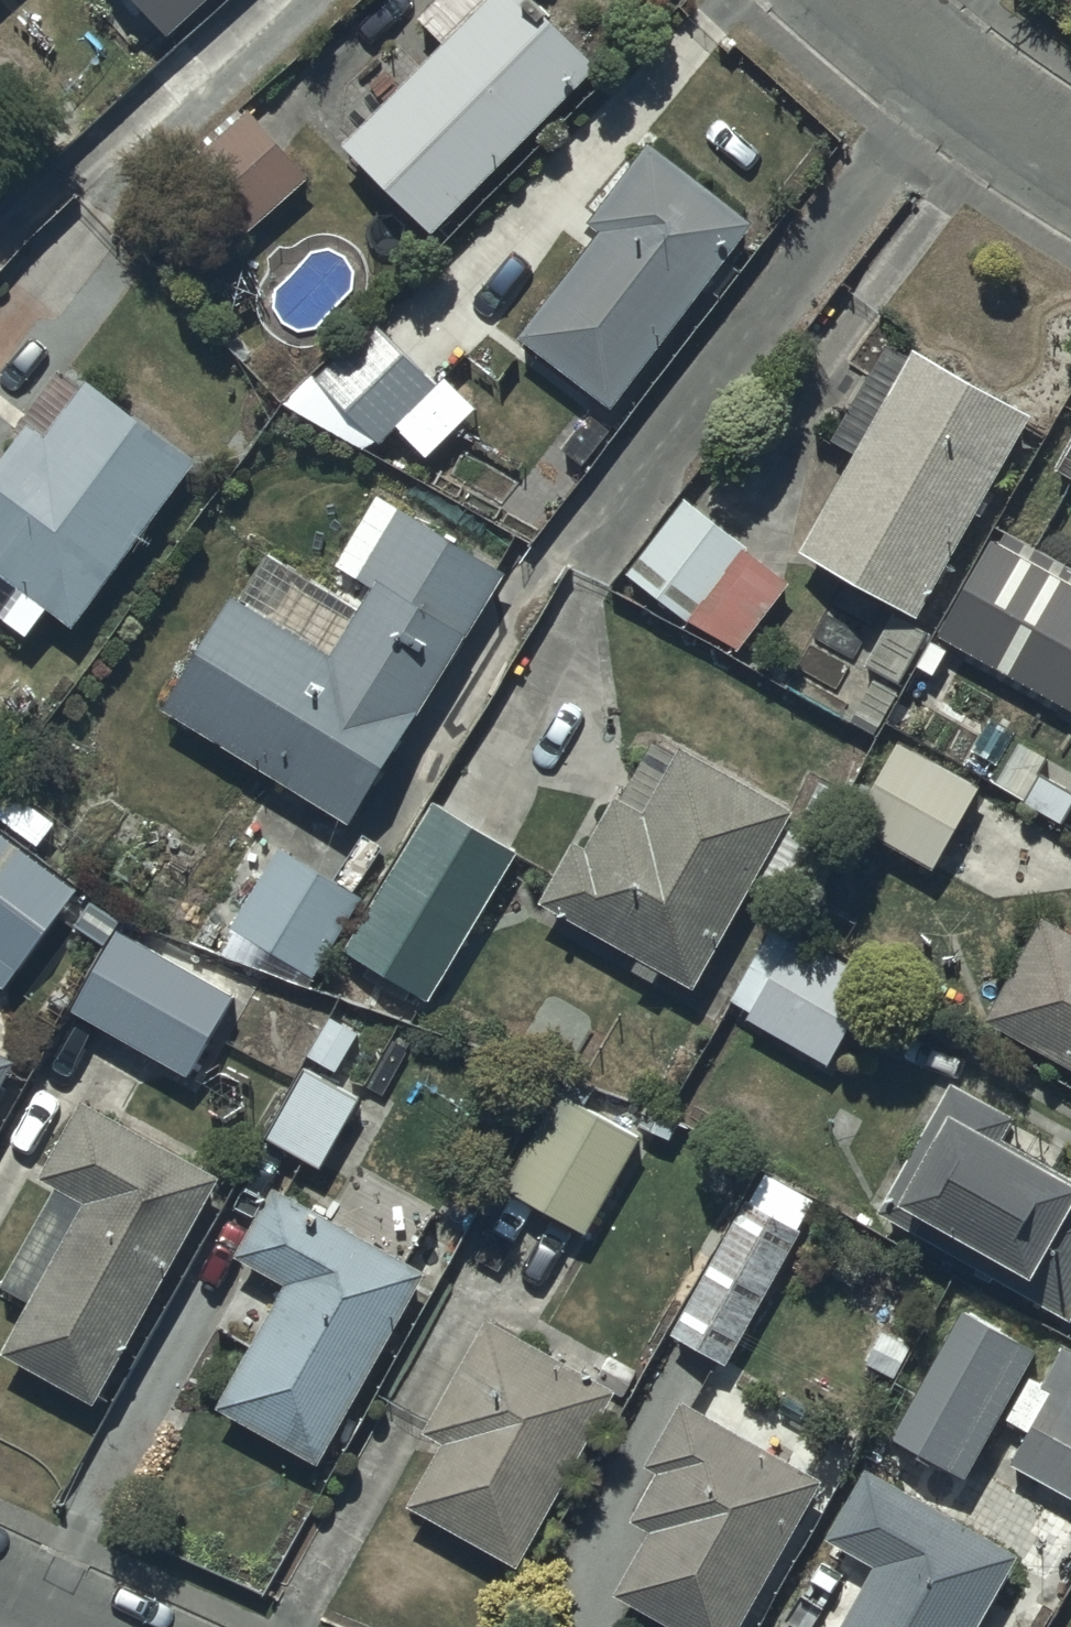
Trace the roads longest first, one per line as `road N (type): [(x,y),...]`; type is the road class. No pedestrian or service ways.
road 1 (residential): [(1070,173),(1012,140),(926,71),(858,0)]

